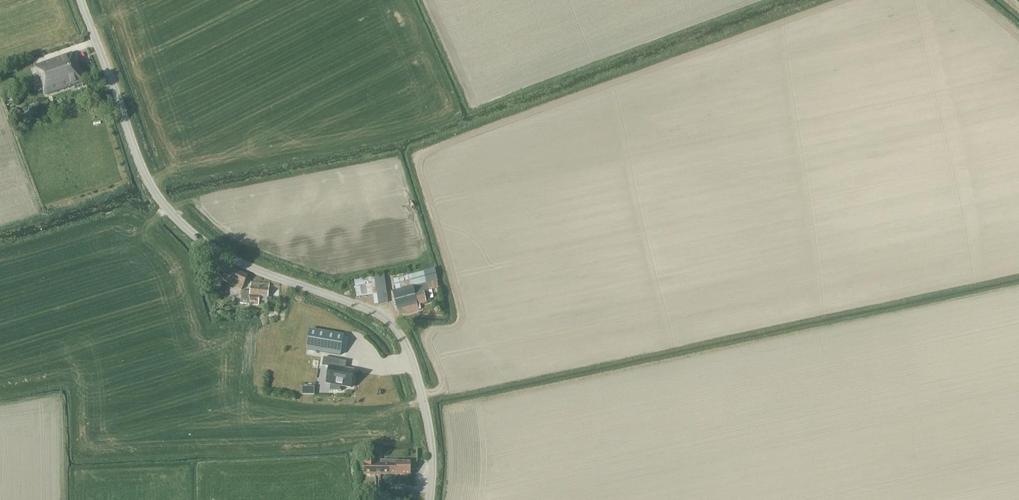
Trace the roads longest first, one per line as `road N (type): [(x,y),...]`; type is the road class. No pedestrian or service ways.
road 1 (unclassified): [(430,499),(427,415),(400,335),(364,308),(225,256),(178,220),(147,178),(81,0)]

